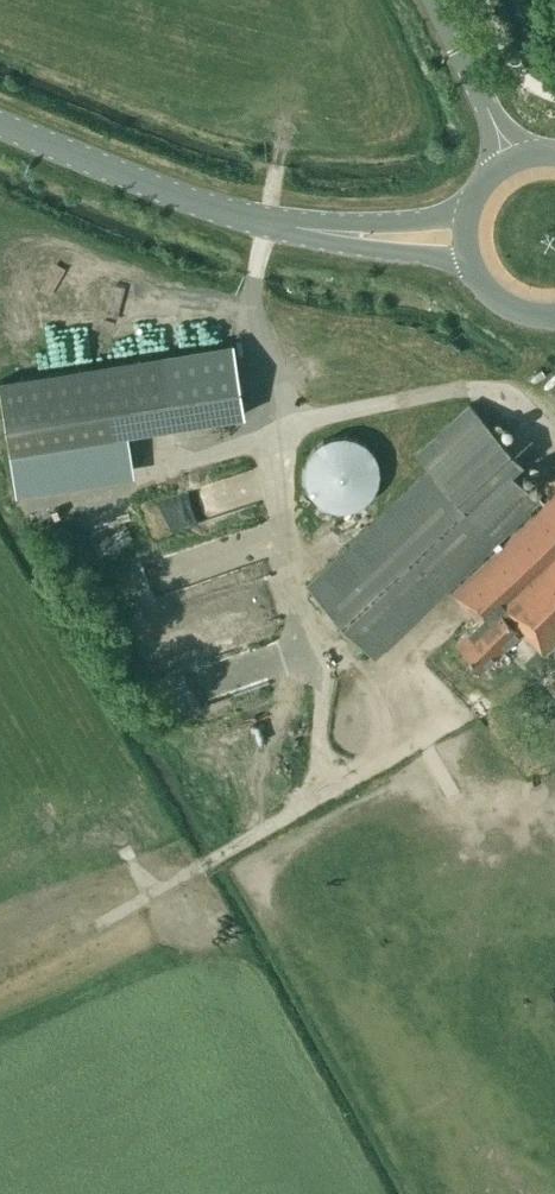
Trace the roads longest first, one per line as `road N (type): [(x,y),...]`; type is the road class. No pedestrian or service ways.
road 1 (secondary): [(0,121),(237,213),(320,229)]
road 2 (unclassified): [(513,157),(433,0)]
road 3 (secondary): [(320,229),(357,246),(472,265)]
road 4 (secondary): [(468,208),(320,229)]

